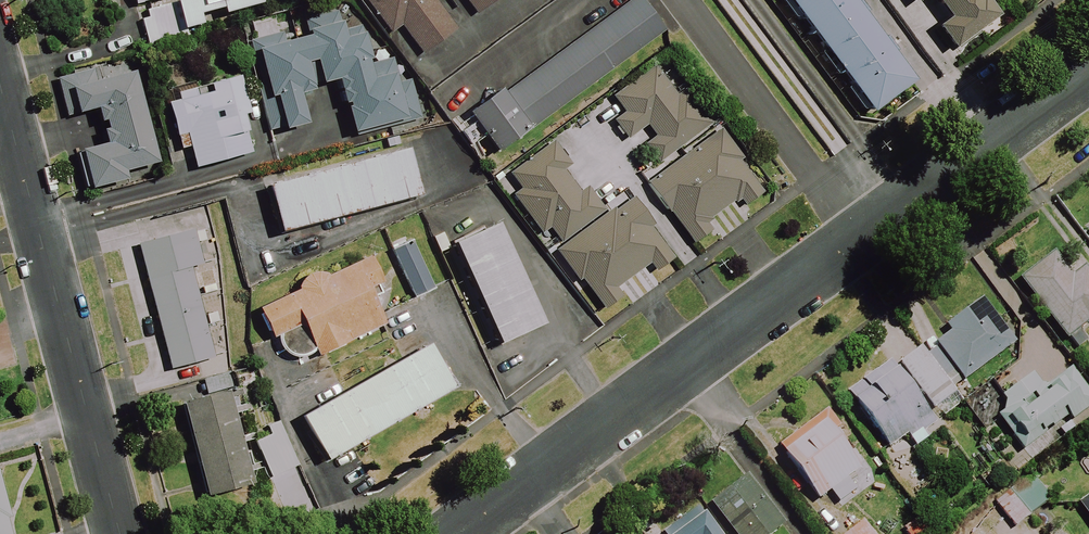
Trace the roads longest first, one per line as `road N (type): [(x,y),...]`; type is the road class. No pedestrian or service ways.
road 1 (residential): [(454,533),(1088,68)]
road 2 (residential): [(0,76),(122,533)]

